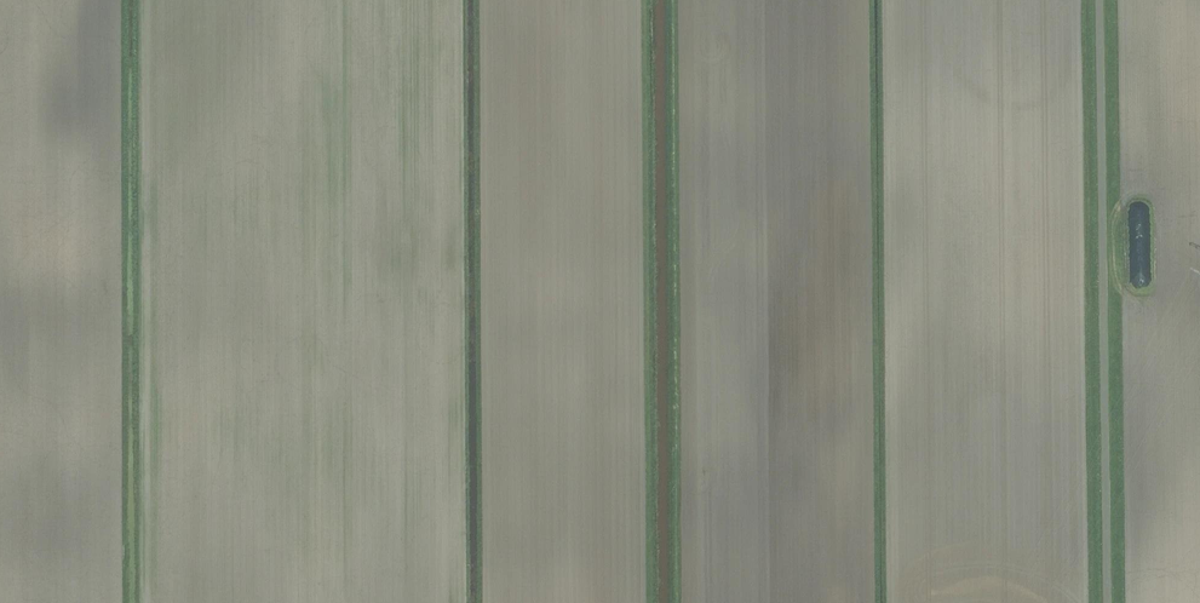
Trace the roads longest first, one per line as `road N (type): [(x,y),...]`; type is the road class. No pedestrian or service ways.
road 1 (unclassified): [(1107,602),(1098,0)]

